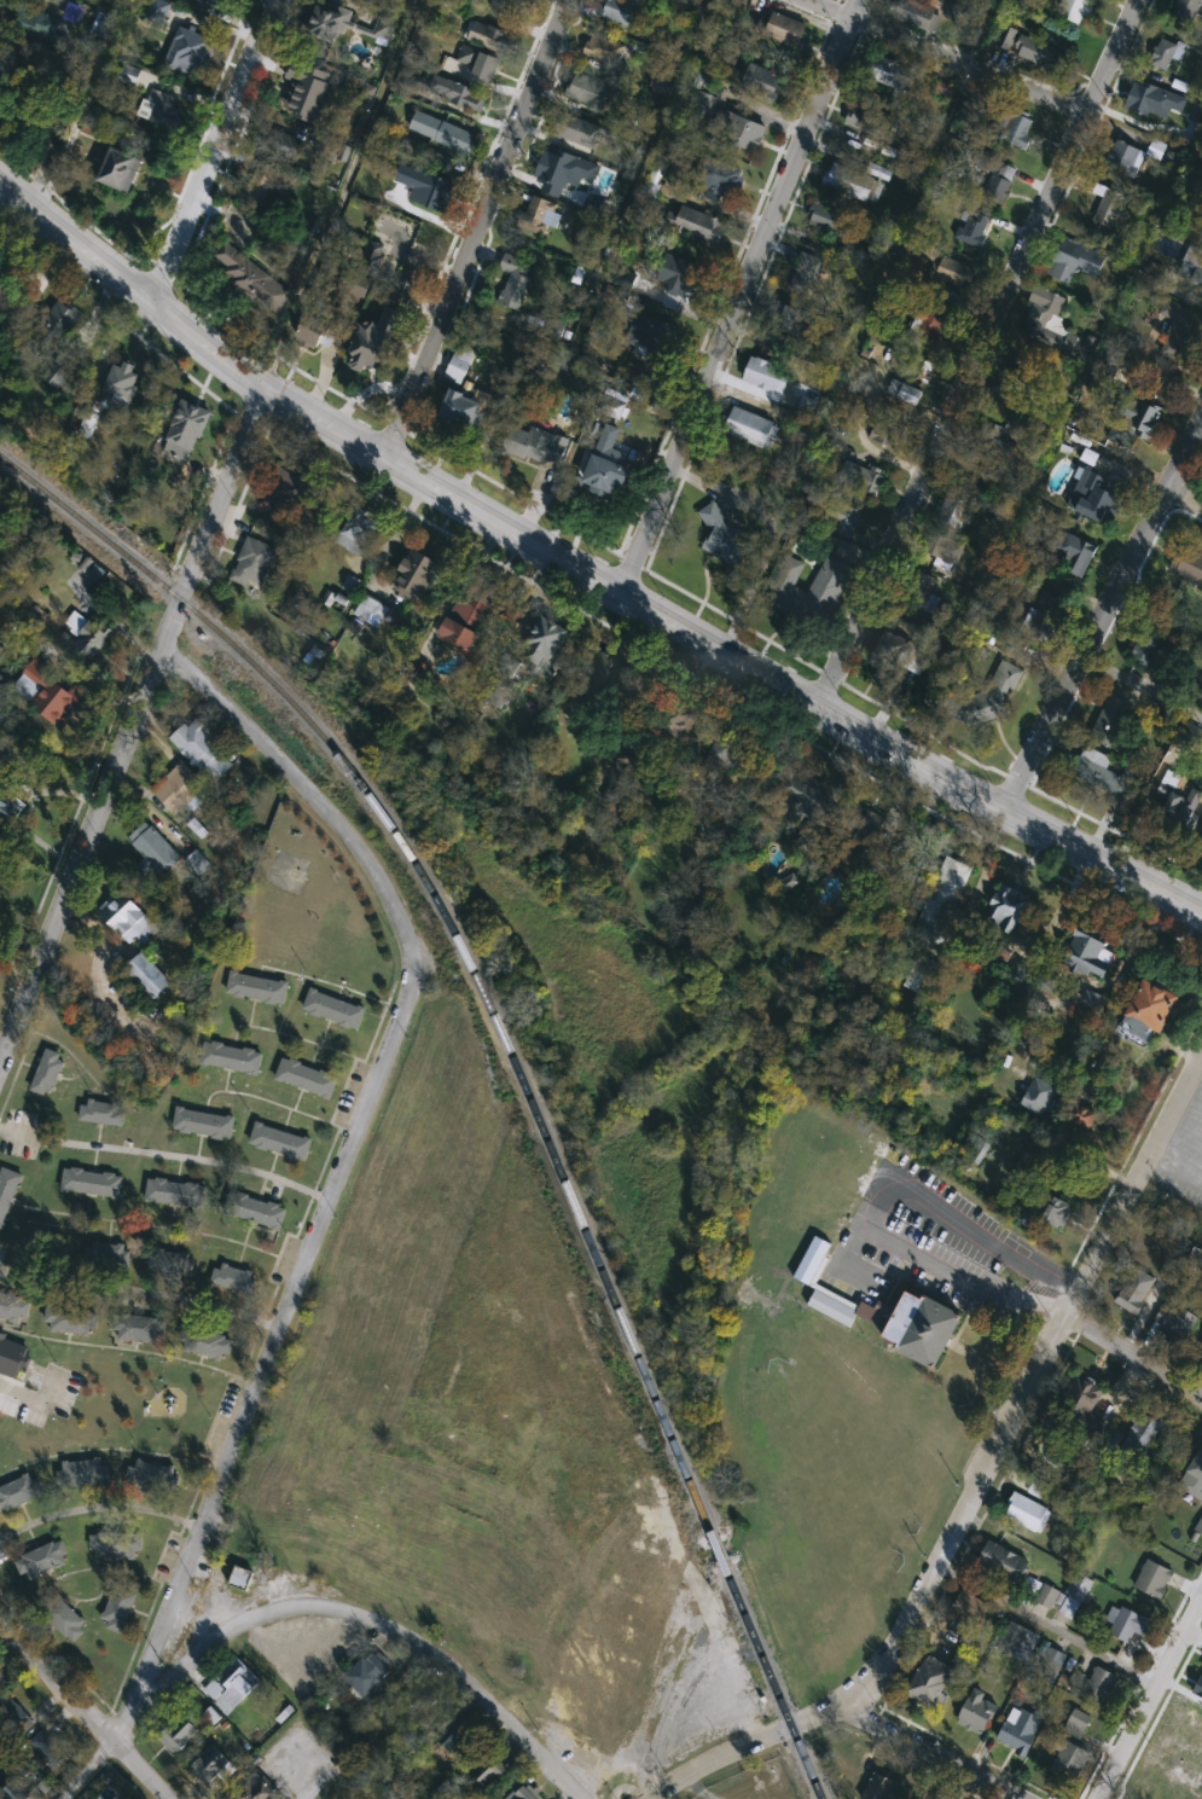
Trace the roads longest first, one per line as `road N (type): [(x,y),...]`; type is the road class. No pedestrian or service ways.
road 1 (tertiary): [(1201,915),(819,707),(385,455),(263,381),(0,182)]
road 2 (residential): [(1201,1053),(867,1691),(691,1772),(655,1798)]
road 3 (residential): [(58,1798),(117,1739),(400,1028),(413,977)]
road 4 (residential): [(819,707),(1138,0)]
road 5 (residential): [(0,1065),(263,381)]
road 6 (residential): [(620,590),(712,378),(855,0)]
road 7 (residential): [(584,1798),(452,1664),(377,1619),(314,1601),(254,1613),(227,1630),(117,1739)]
road 8 (residential): [(385,455),(569,0)]
road 9 (residential): [(1201,403),(1046,690),(1008,806)]
road 10 (residential): [(163,654),(337,822),(388,890),(408,936),(413,977)]
road 11 (residential): [(274,0),(152,301)]
road 12 (residential): [(818,0),(1090,110)]
road 13 (residential): [(0,1621),(176,1798)]
road 14 (residential): [(1099,1798),(1201,1605)]
road 15 (residential): [(1020,1798),(848,1705)]
road 16 (residential): [(1070,1310),(1201,1397)]

